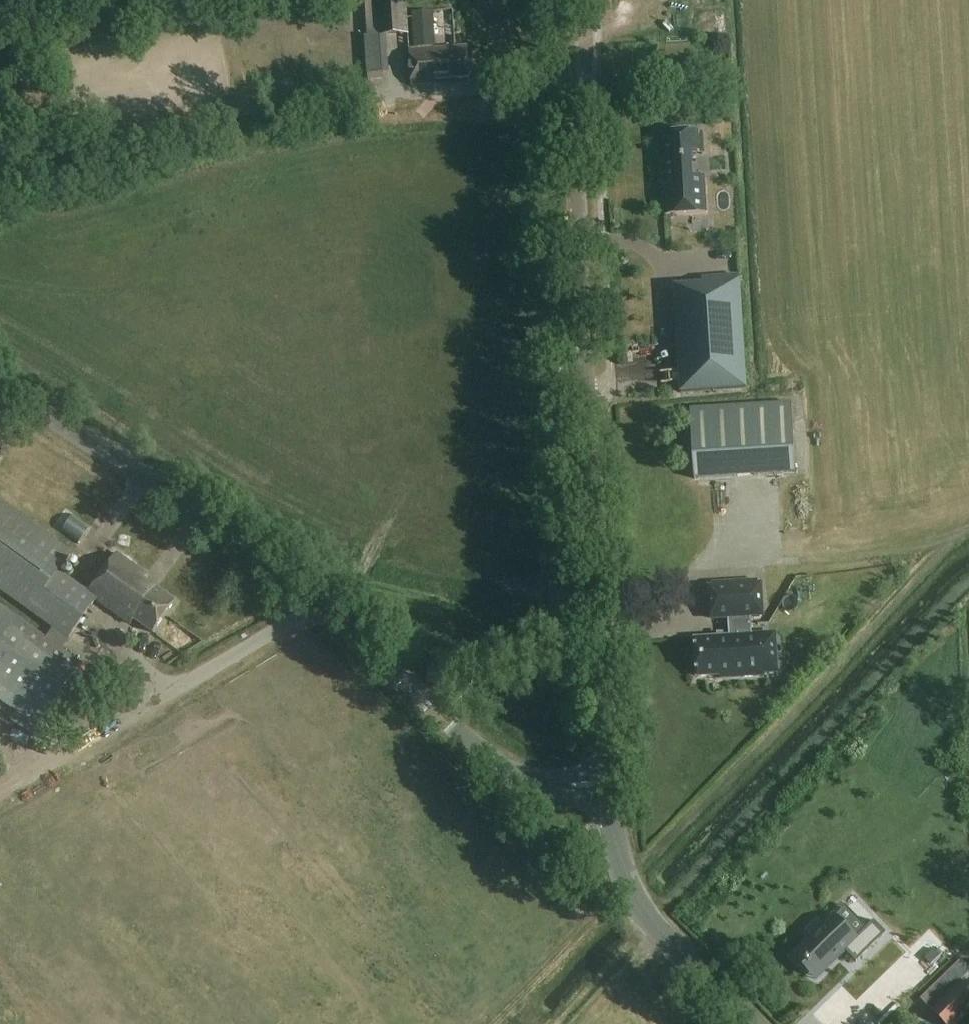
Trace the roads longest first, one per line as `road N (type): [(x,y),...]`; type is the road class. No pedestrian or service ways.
road 1 (tertiary): [(610,786),(565,0)]
road 2 (tertiary): [(610,786),(536,783),(489,759),(317,604),(165,489),(0,385)]
road 3 (tertiary): [(746,1023),(655,931),(628,886),(610,786)]

